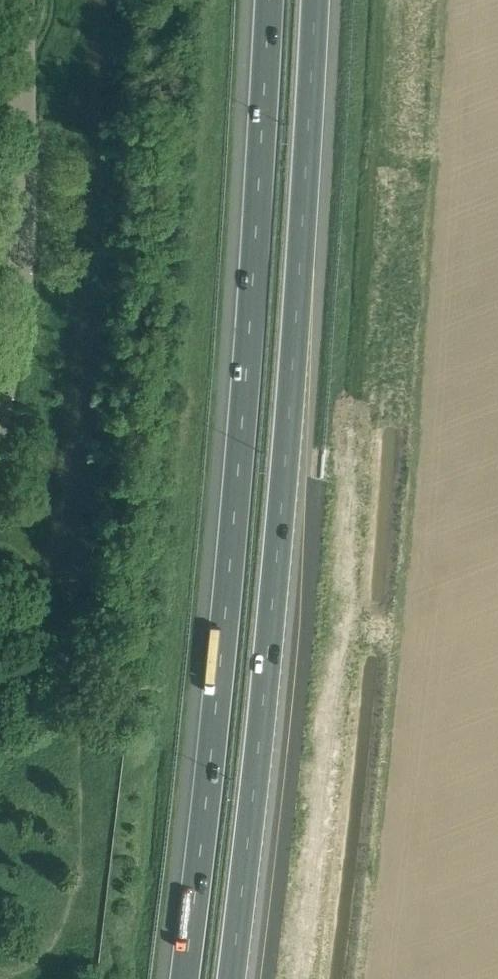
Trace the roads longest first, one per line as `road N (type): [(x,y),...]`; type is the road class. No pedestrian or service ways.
road 1 (motorway): [(263,0),(241,388),(176,978)]
road 2 (motorway): [(235,978),(282,567),(318,0)]
road 3 (unclassified): [(0,420),(27,281),(23,0)]

